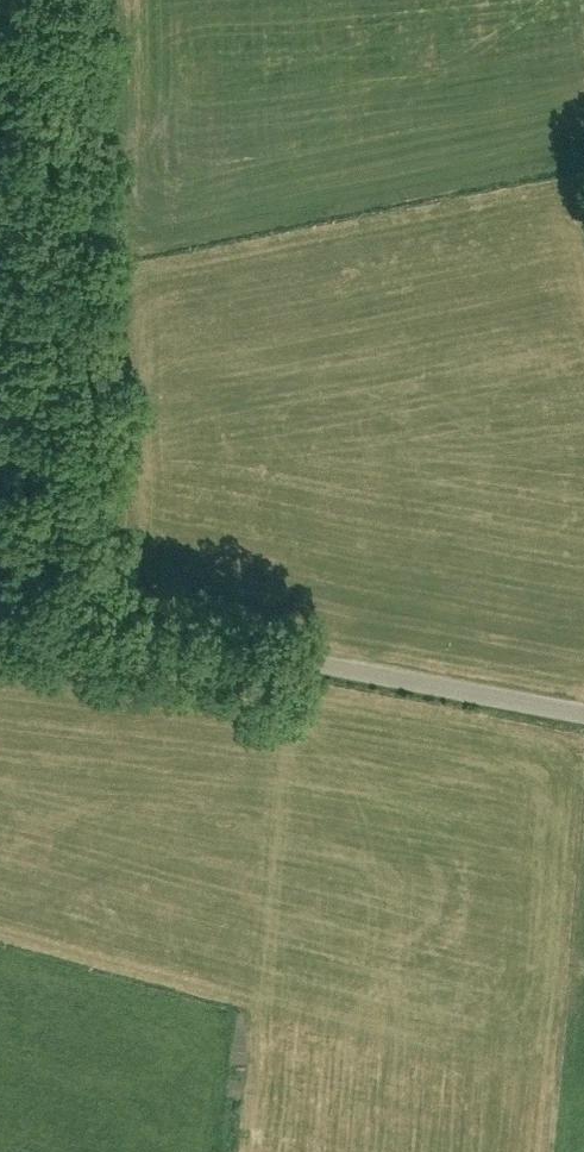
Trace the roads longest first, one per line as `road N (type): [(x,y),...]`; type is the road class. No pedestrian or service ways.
road 1 (unclassified): [(583,713),(0,613)]

